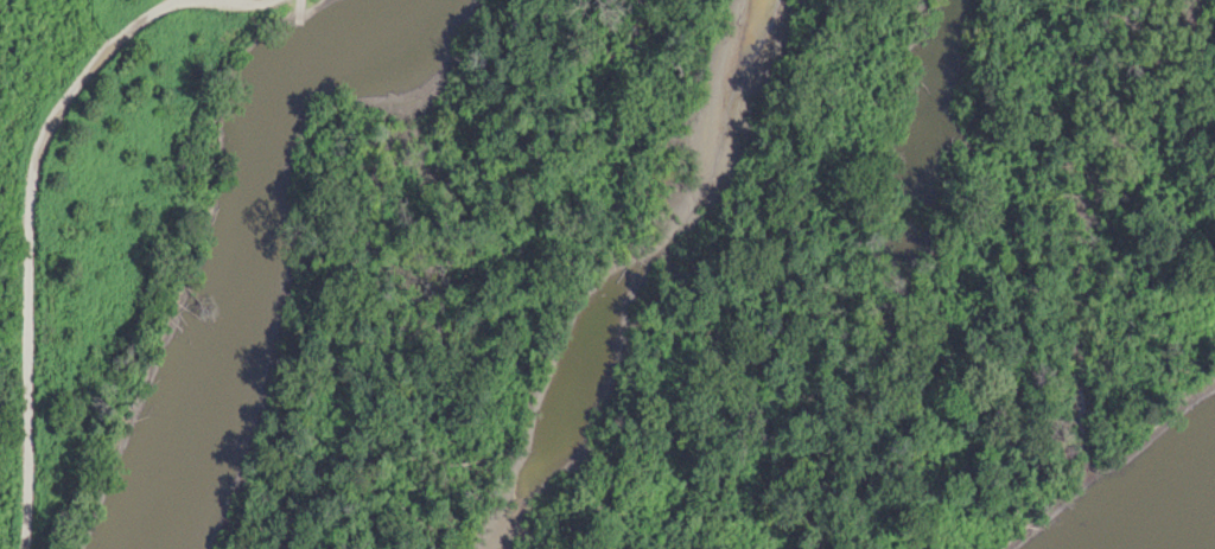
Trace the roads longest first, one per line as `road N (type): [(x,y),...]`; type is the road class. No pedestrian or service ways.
road 1 (track): [(21,548),(25,219),(33,158),(56,108),(88,71),(172,0)]

